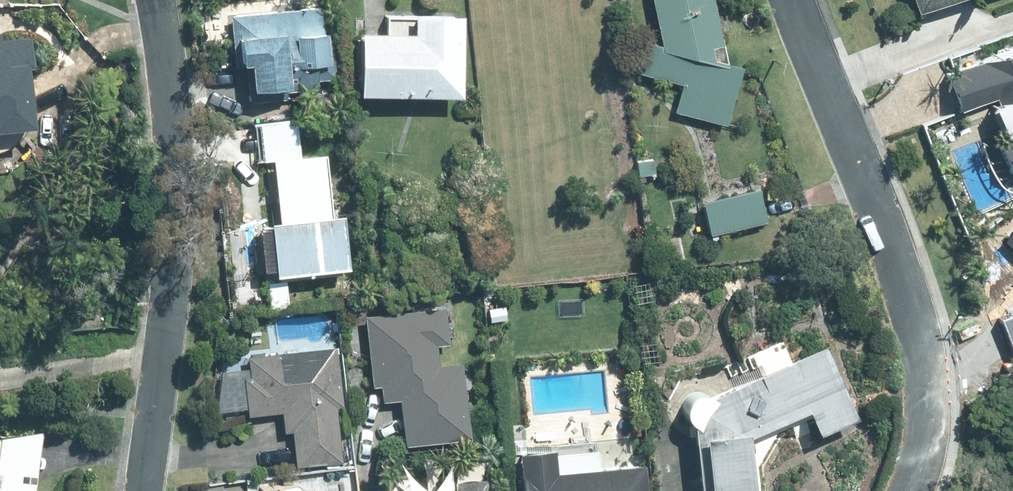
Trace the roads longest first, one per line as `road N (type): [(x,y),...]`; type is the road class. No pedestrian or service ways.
road 1 (residential): [(914,490),(929,422),(922,348),(907,288),(793,0)]
road 2 (residential): [(155,0),(173,250),(149,490)]

